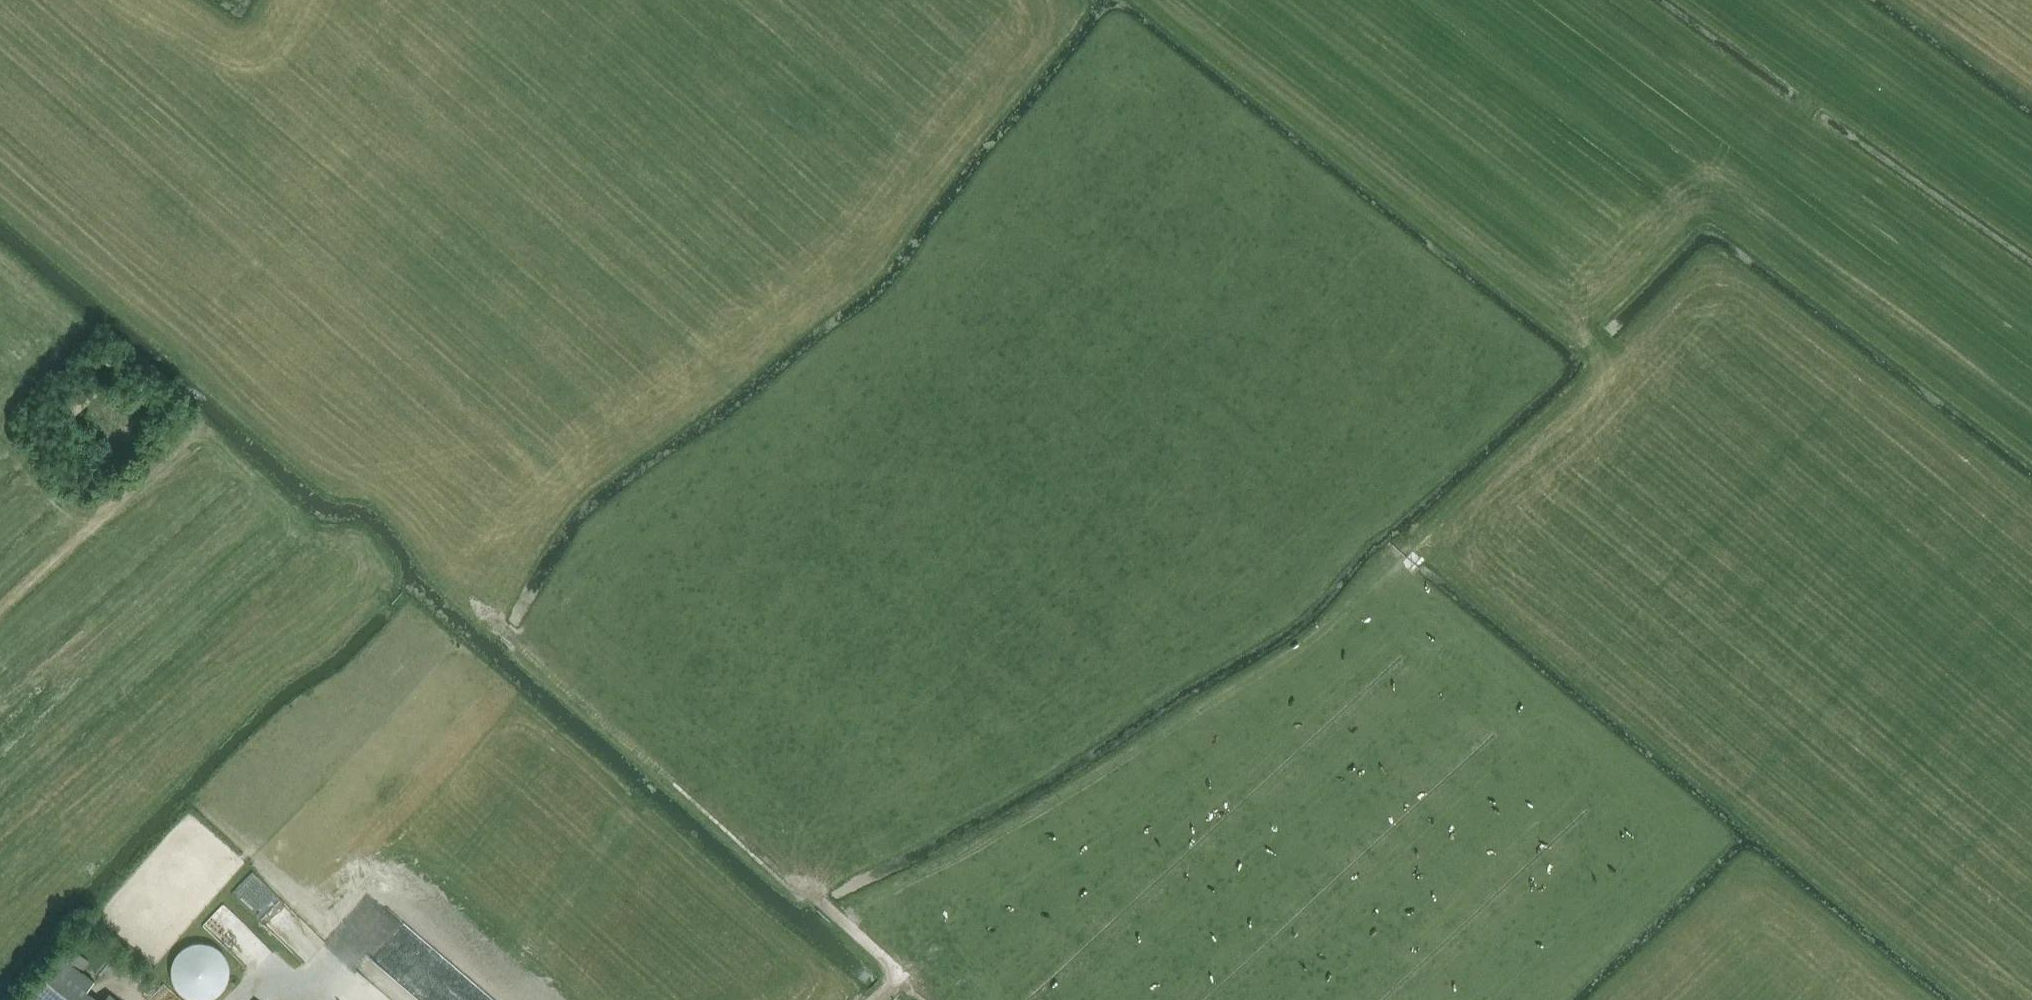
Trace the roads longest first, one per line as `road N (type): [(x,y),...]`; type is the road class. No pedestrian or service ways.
road 1 (track): [(873,999),(902,975),(808,889)]

